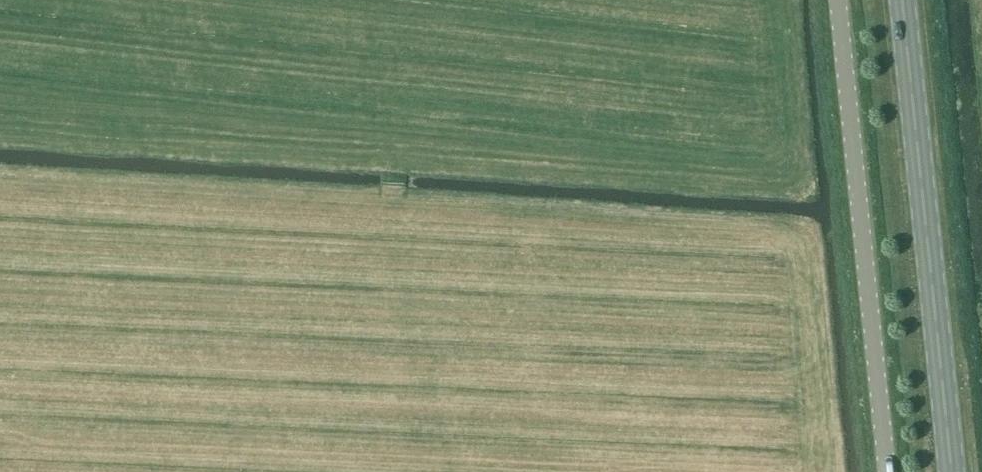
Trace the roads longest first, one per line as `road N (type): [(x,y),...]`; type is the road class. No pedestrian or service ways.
road 1 (primary): [(952,471),(902,0)]
road 2 (unclassified): [(885,471),(836,0)]

